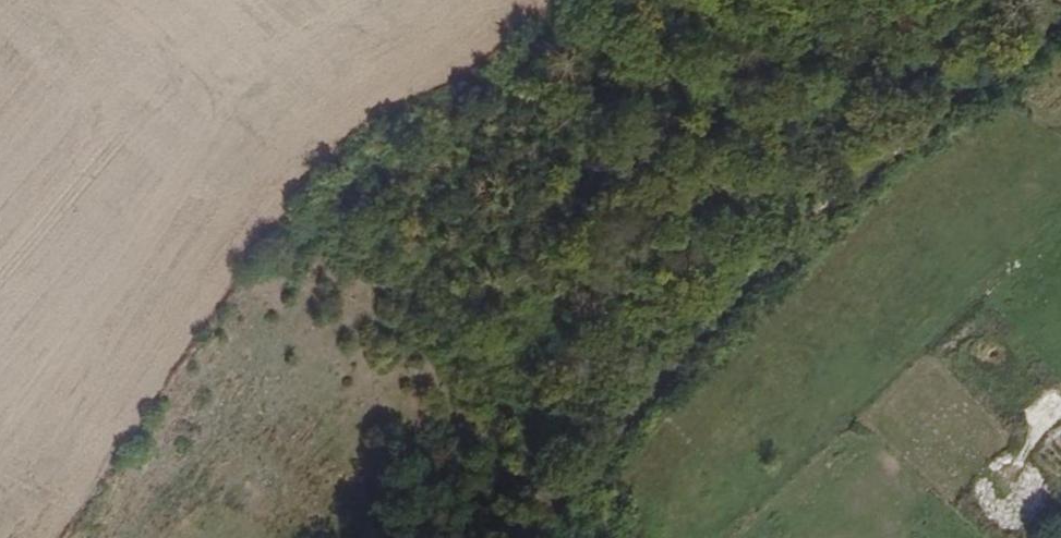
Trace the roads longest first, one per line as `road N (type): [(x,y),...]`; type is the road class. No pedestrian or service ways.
road 1 (track): [(507,537),(793,227),(1060,13)]

